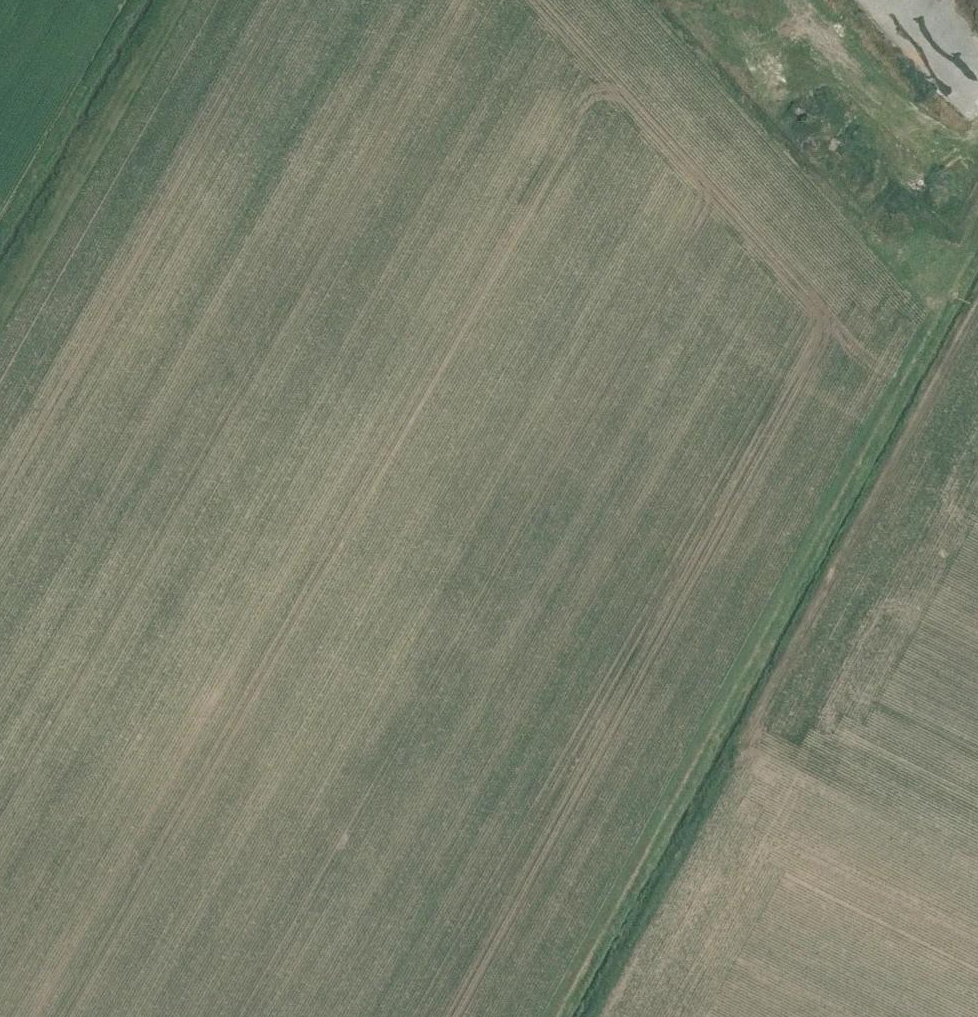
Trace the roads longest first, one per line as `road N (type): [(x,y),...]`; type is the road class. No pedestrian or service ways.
road 1 (track): [(0,271),(156,0)]

